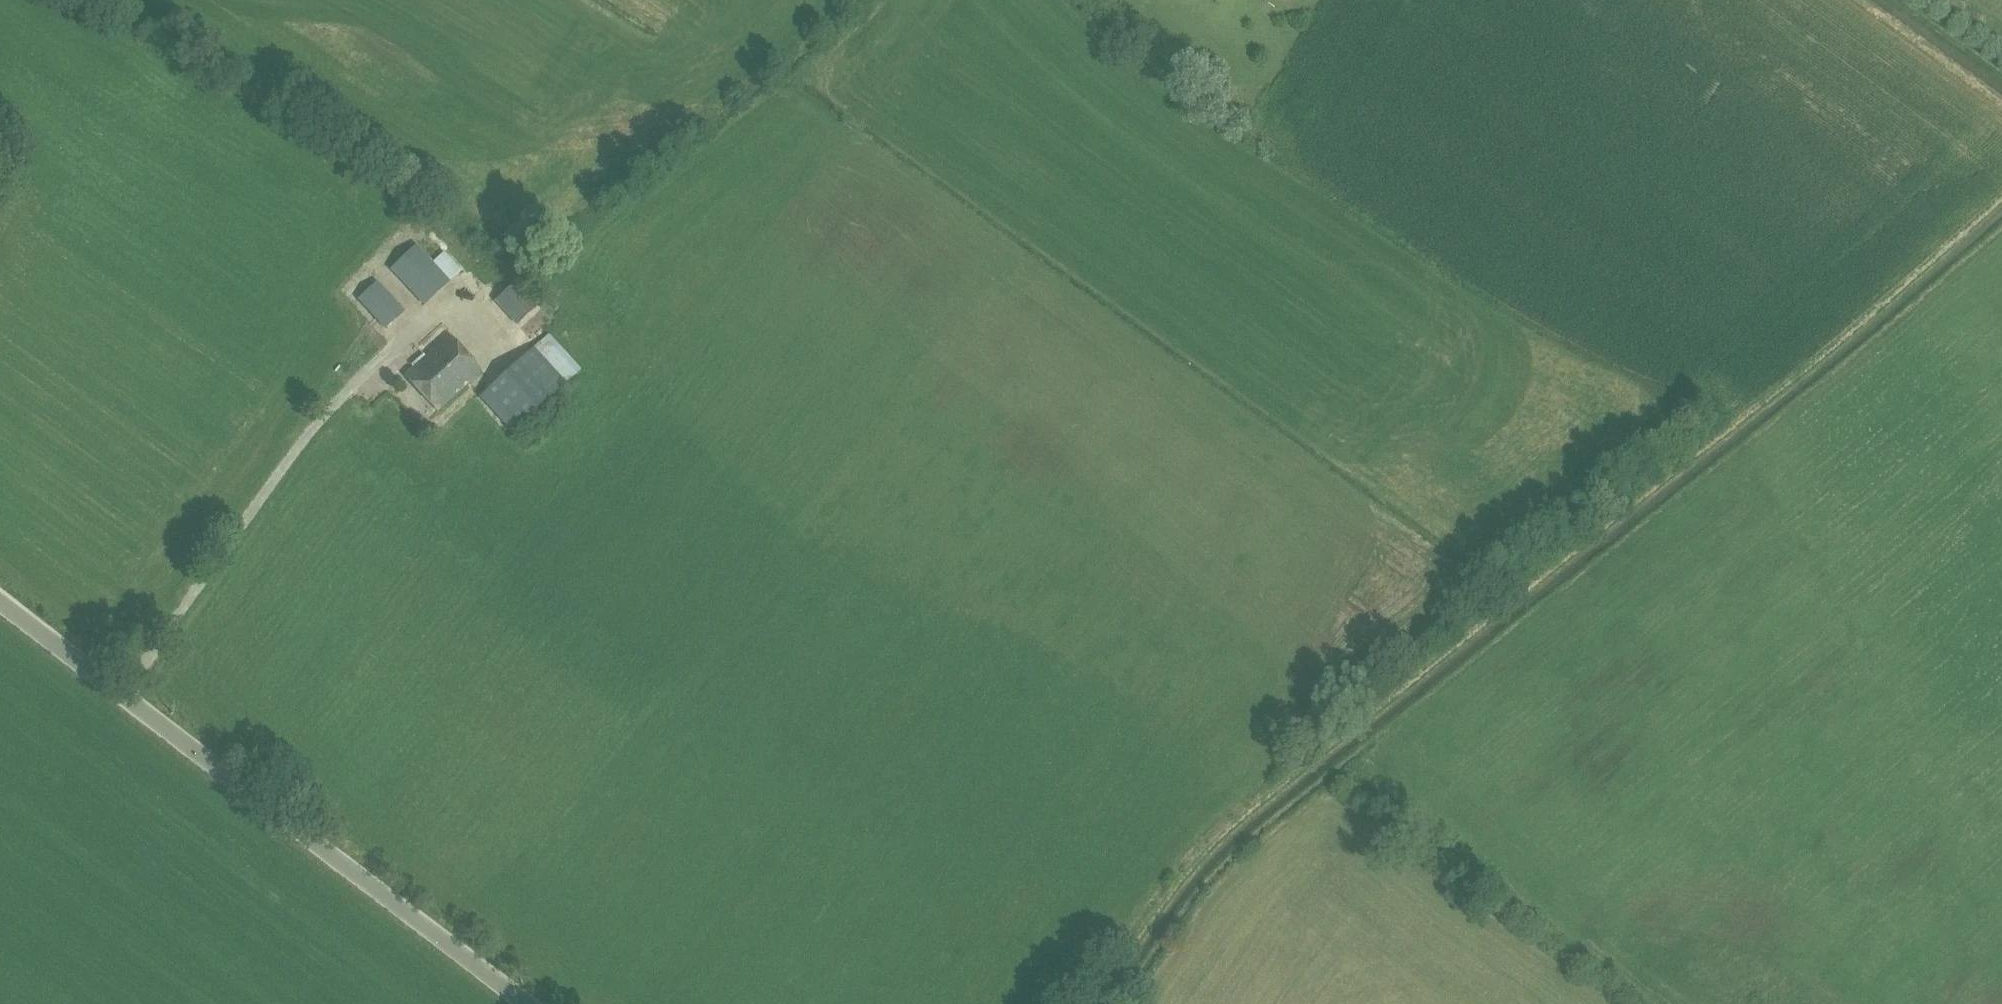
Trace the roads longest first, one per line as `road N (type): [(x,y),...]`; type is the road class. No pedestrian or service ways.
road 1 (tertiary): [(537,1003),(0,600)]

